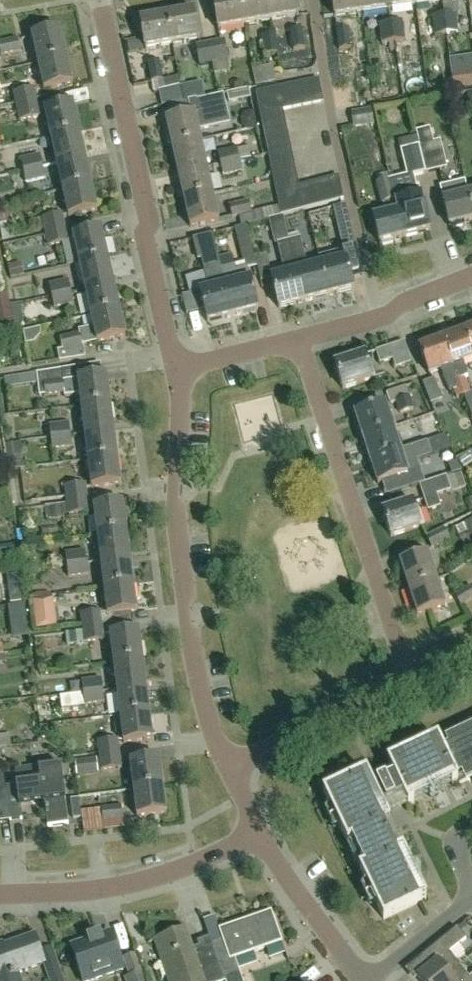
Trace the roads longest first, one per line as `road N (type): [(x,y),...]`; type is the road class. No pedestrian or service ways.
road 1 (residential): [(232,767),(206,711),(188,617),(174,505),(174,368)]
road 2 (residential): [(174,368),(100,0)]
road 3 (residential): [(411,687),(298,338)]
road 4 (residential): [(0,895),(99,893),(206,862),(260,830)]
road 5 (residential): [(232,767),(411,687)]
road 6 (residential): [(367,980),(260,830)]
road 7 (residential): [(298,338),(378,317),(471,277)]
road 8 (residential): [(368,980),(471,901)]
road 9 (residential): [(174,368),(298,338)]

